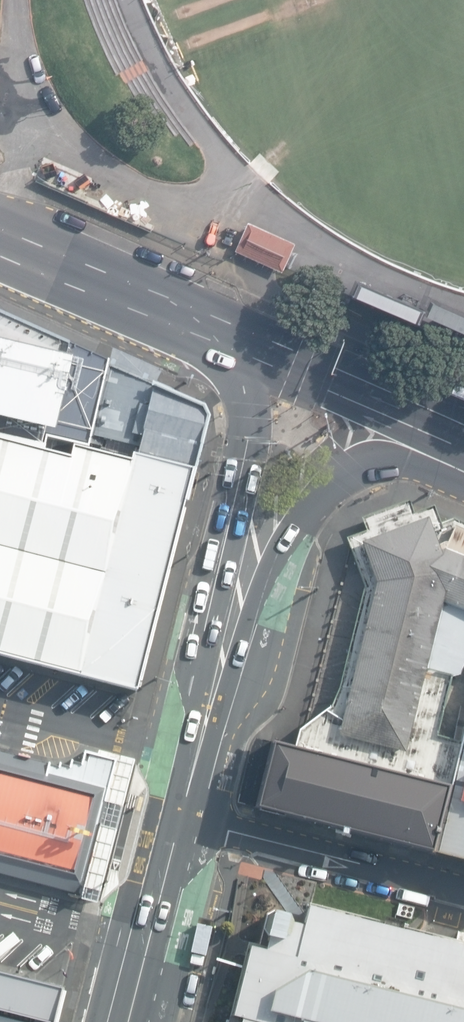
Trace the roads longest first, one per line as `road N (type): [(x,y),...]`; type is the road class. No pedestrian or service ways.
road 1 (secondary): [(235,620),(130,1021)]
road 2 (secondary): [(463,462),(374,459),(353,468),(320,497),(273,576),(235,620)]
road 3 (secondary): [(235,620),(226,539),(248,411),(234,351)]
road 4 (trunk): [(234,351),(0,254)]
road 5 (trunk): [(463,453),(234,351)]

